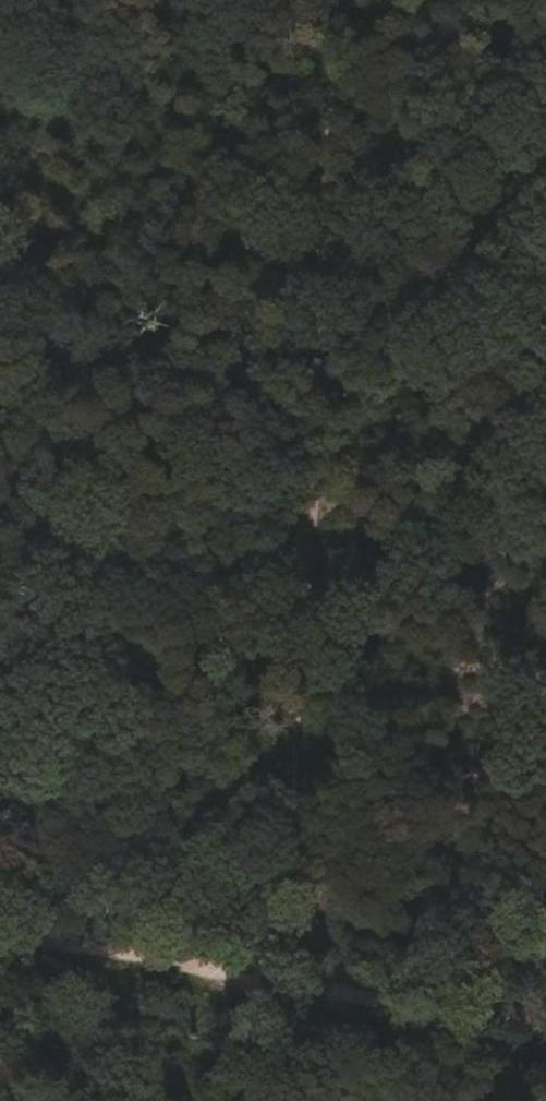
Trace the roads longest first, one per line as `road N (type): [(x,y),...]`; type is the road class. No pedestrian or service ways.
road 1 (track): [(328,0),(283,997)]
road 2 (track): [(306,581),(545,975)]
road 3 (track): [(545,359),(307,536)]
road 4 (unclassified): [(0,945),(283,997)]
road 5 (track): [(283,997),(545,1041)]

